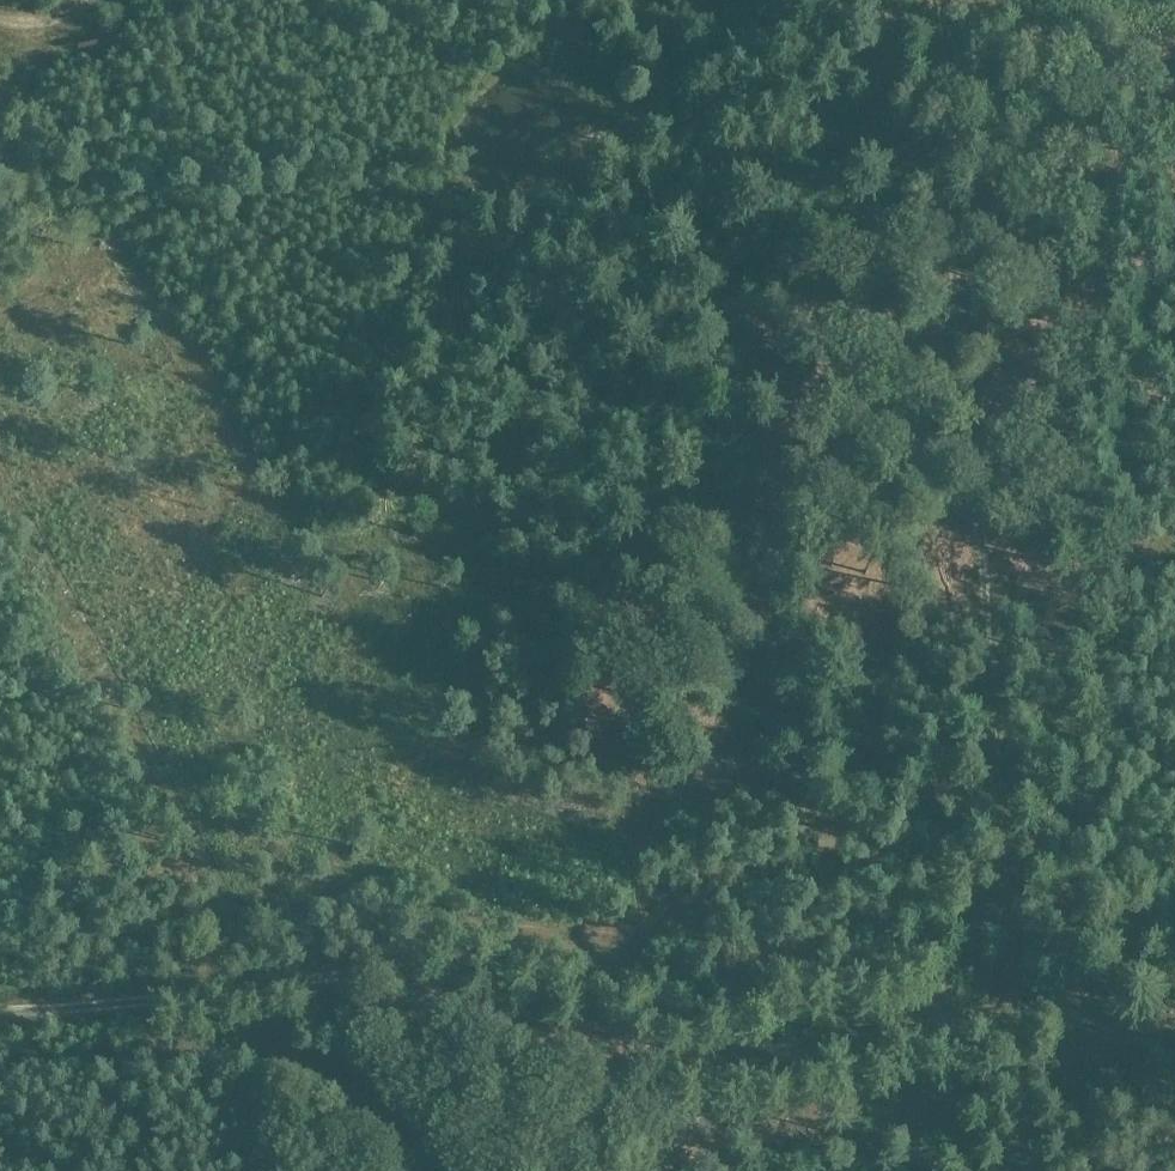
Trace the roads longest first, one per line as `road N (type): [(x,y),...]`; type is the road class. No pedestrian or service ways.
road 1 (track): [(946,0),(1011,997),(976,1017),(689,1088),(618,1072),(401,988),(354,981),(0,1017)]
road 2 (track): [(1011,997),(1044,1018),(1174,1065)]

